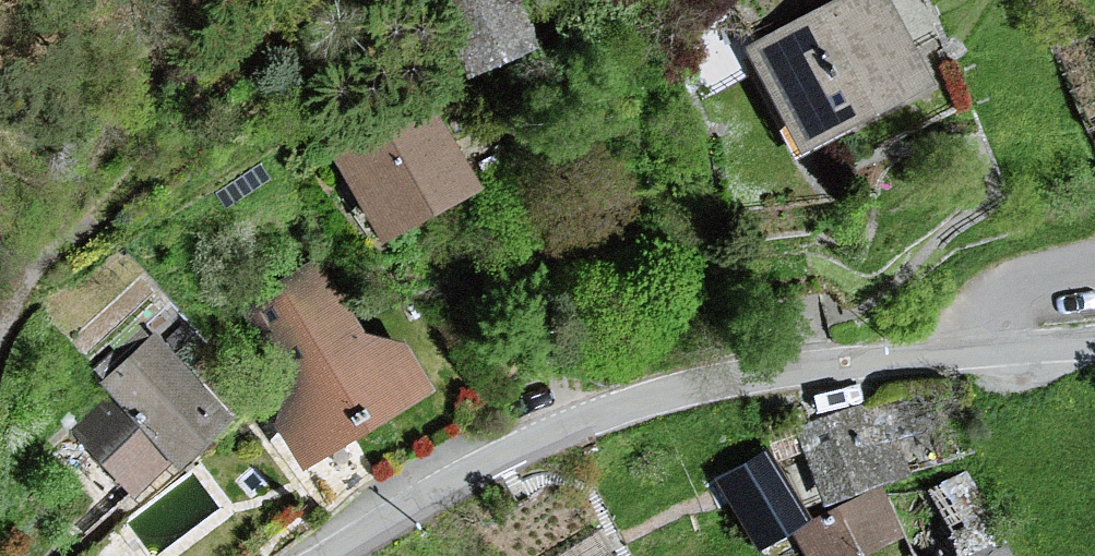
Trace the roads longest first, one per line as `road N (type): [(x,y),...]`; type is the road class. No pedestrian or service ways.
road 1 (unclassified): [(974,352),(829,365),(643,400),(498,458),(329,555)]
road 2 (residential): [(974,352),(981,334),(1094,276)]
road 3 (residential): [(0,334),(63,217)]
road 4 (unclassified): [(1094,343),(974,352)]

